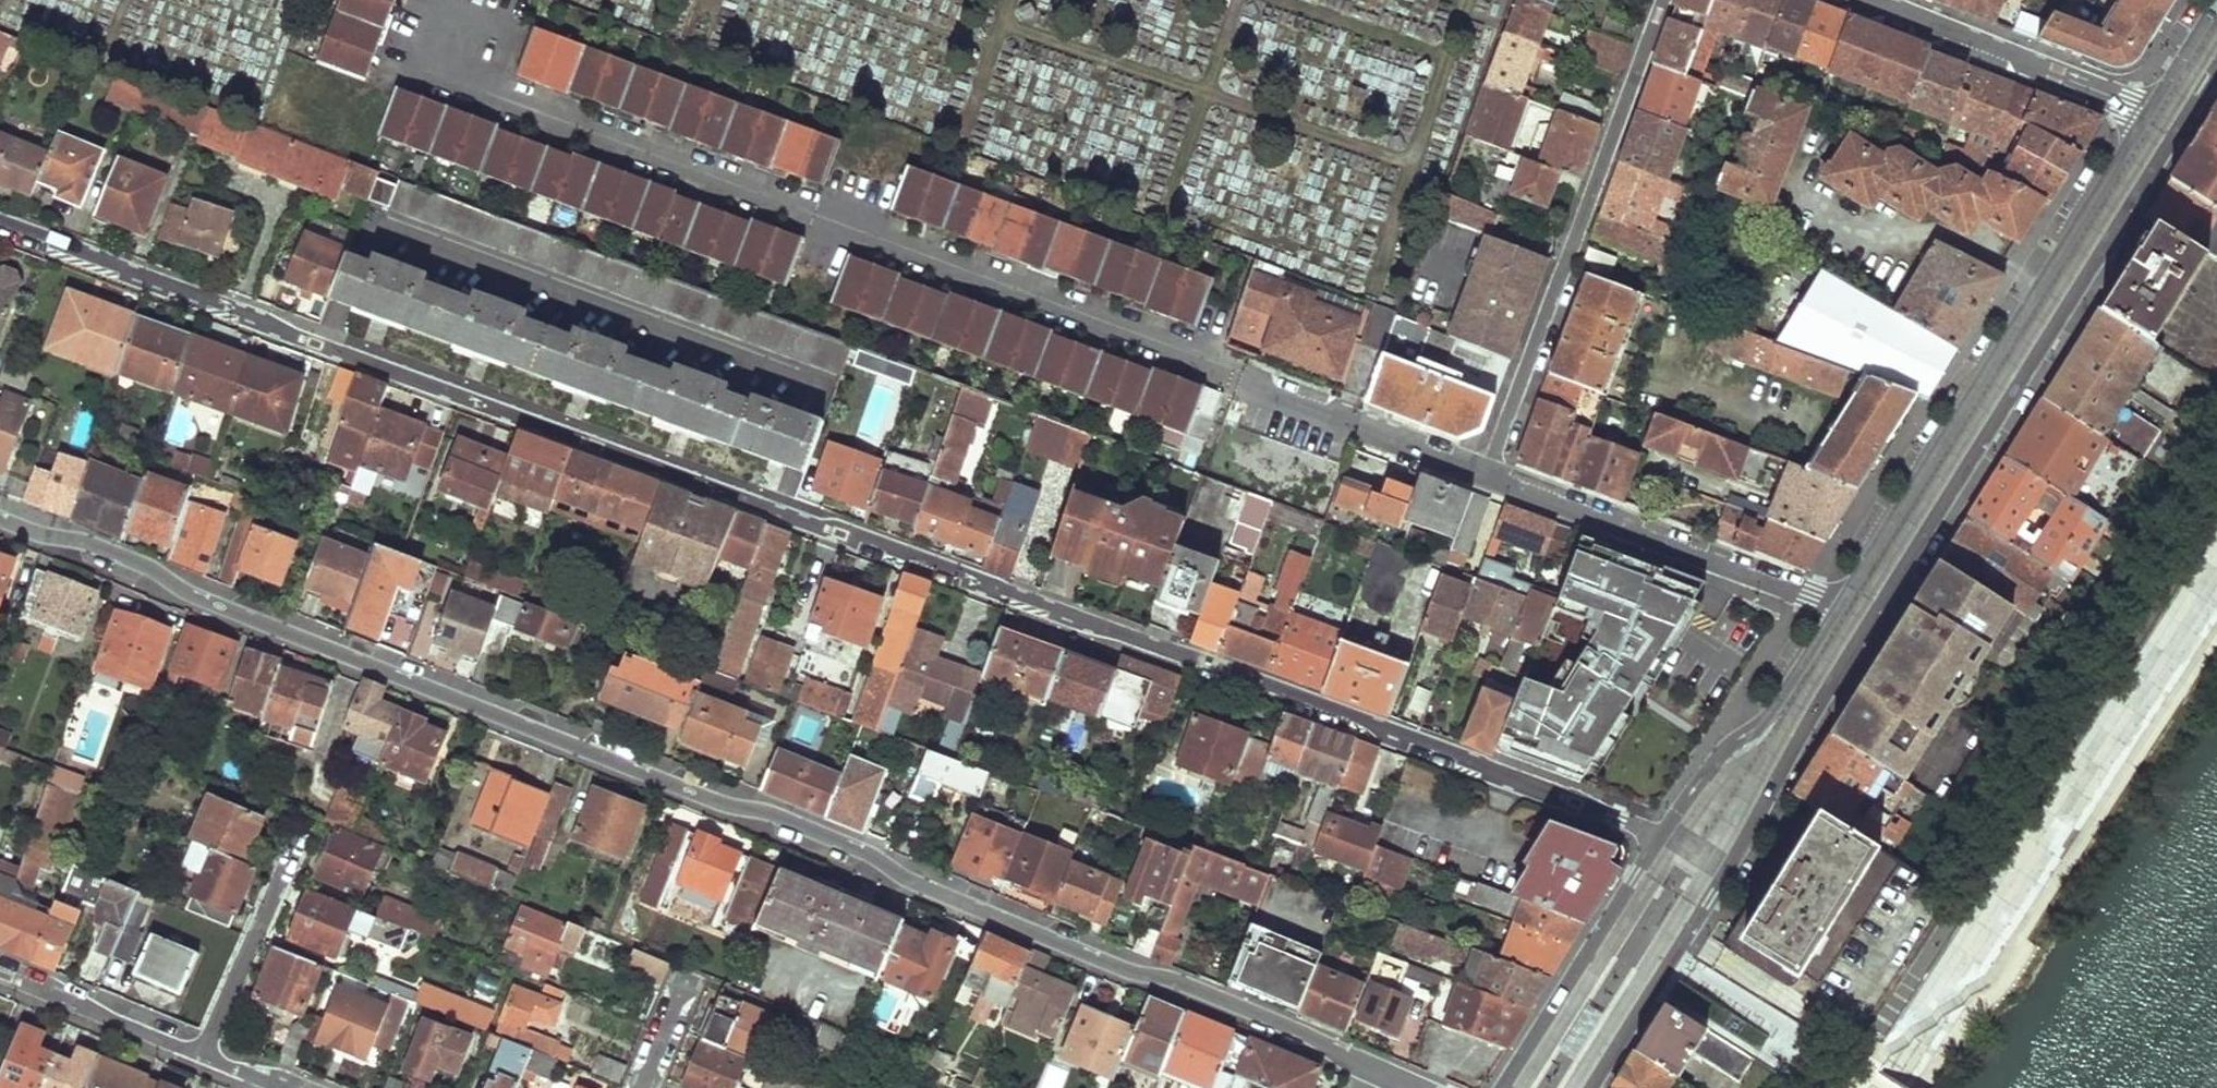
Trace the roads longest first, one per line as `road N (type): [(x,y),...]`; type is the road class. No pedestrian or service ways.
road 1 (residential): [(0,224),(1656,836)]
road 2 (residential): [(0,516),(1413,1087)]
road 3 (primary): [(1725,871),(2216,63)]
road 4 (primary): [(2151,114),(1838,607)]
road 5 (residential): [(1489,474),(1666,0)]
road 6 (residential): [(1838,607),(1489,474)]
road 7 (residential): [(2151,114),(1856,0)]
road 8 (residential): [(285,1087),(0,973)]
road 9 (primary): [(1838,607),(1767,722),(1710,767),(1656,836)]
road 10 (primary): [(1656,836),(1501,1087)]
road 11 (residential): [(1489,474),(1241,378)]
road 12 (primary): [(1590,1087),(1725,871)]
road 13 (primary): [(2216,7),(2151,114)]

